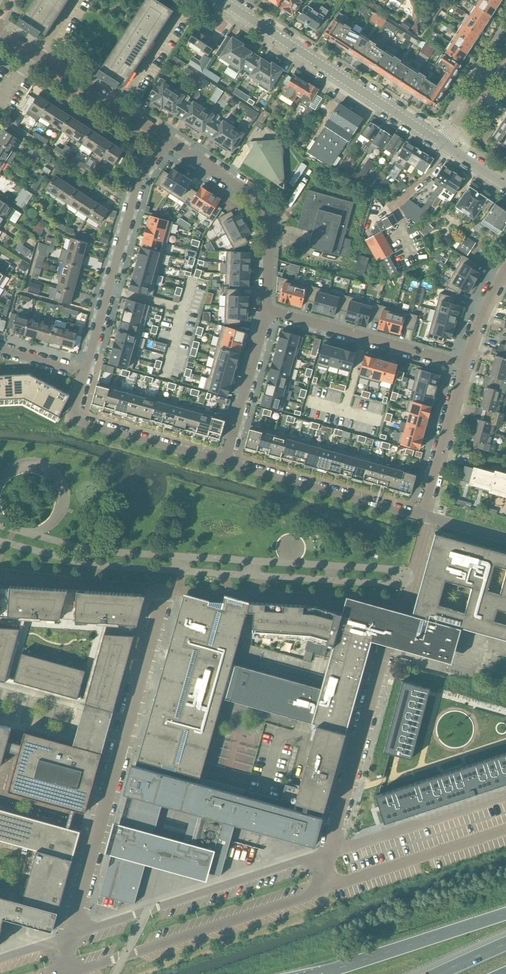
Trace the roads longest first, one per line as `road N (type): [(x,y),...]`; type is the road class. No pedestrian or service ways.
road 1 (residential): [(328,853),(427,517)]
road 2 (residential): [(69,935),(162,598)]
road 3 (residential): [(74,973),(324,888),(328,853)]
road 4 (residential): [(328,853),(69,935)]
road 5 (residential): [(443,146),(220,0)]
road 6 (residential): [(84,371),(137,187),(167,140)]
road 7 (residential): [(267,309),(265,208),(167,140)]
road 8 (residential): [(427,517),(224,461)]
road 9 (residential): [(224,461),(71,419),(84,371)]
road 10 (residential): [(267,309),(467,364)]
road 11 (trunk): [(505,915),(321,973)]
road 12 (residential): [(427,517),(467,364)]
road 13 (residential): [(224,461),(267,309)]
road 14 (residential): [(118,107),(184,4)]

